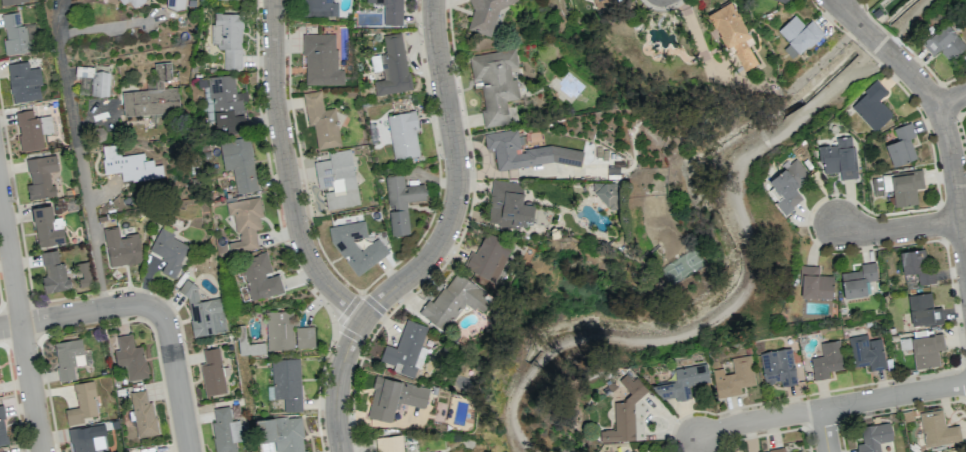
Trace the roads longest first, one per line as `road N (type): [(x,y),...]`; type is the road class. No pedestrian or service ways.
road 1 (residential): [(342,451),(339,381),(350,345),(373,308),(436,256),(459,204),(461,166),(437,0)]
road 2 (residential): [(366,318),(323,279),(299,231),(276,113),(274,0)]
road 3 (residential): [(697,439),(765,418),(965,383)]
road 4 (residential): [(43,451),(0,193)]
road 5 (residential): [(965,270),(943,125),(931,98),(885,48)]
road 6 (residential): [(0,328),(105,308),(154,310)]
road 7 (residential): [(190,451),(169,334),(154,310)]
road 8 (residential): [(838,224),(881,231),(959,222)]

